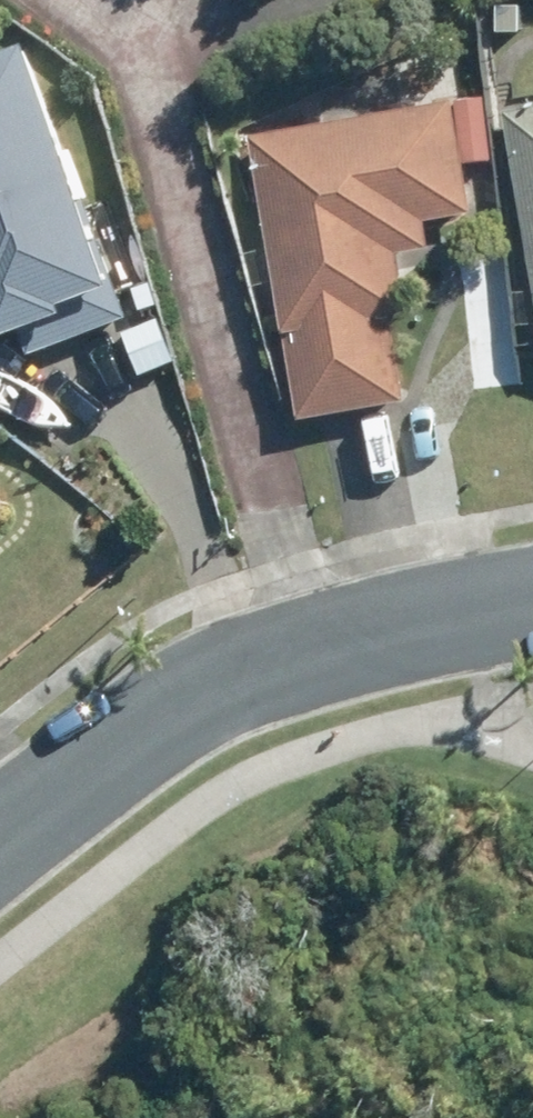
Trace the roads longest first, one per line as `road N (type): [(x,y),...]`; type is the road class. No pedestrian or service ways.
road 1 (residential): [(109,0),(145,31),(313,646)]
road 2 (residential): [(313,646),(198,702),(0,836)]
road 3 (residential): [(532,602),(313,646)]

